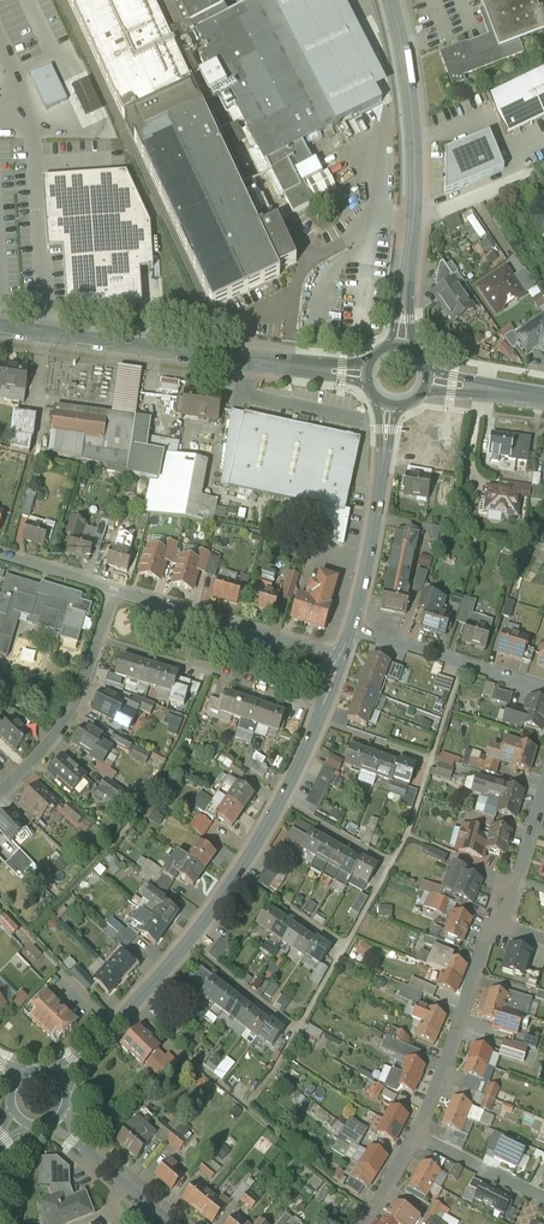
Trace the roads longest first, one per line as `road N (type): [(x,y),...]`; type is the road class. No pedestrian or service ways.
road 1 (tertiary): [(322,709),(263,833),(206,918),(58,1083)]
road 2 (tertiary): [(0,326),(287,364)]
road 3 (tertiary): [(406,277),(414,144),(391,0)]
road 4 (residential): [(340,658),(115,590)]
road 5 (residential): [(100,639),(322,709)]
road 6 (residential): [(496,922),(486,930),(415,1135)]
road 7 (residential): [(351,629),(543,689)]
road 8 (residential): [(0,793),(70,712),(100,639)]
road 9 (tertiary): [(383,461),(351,629)]
road 10 (residential): [(56,1116),(172,1223)]
road 11 (residential): [(415,1135),(543,1199)]
road 12 (residential): [(543,790),(508,913),(496,922)]
road 13 (residential): [(115,590),(0,557)]

